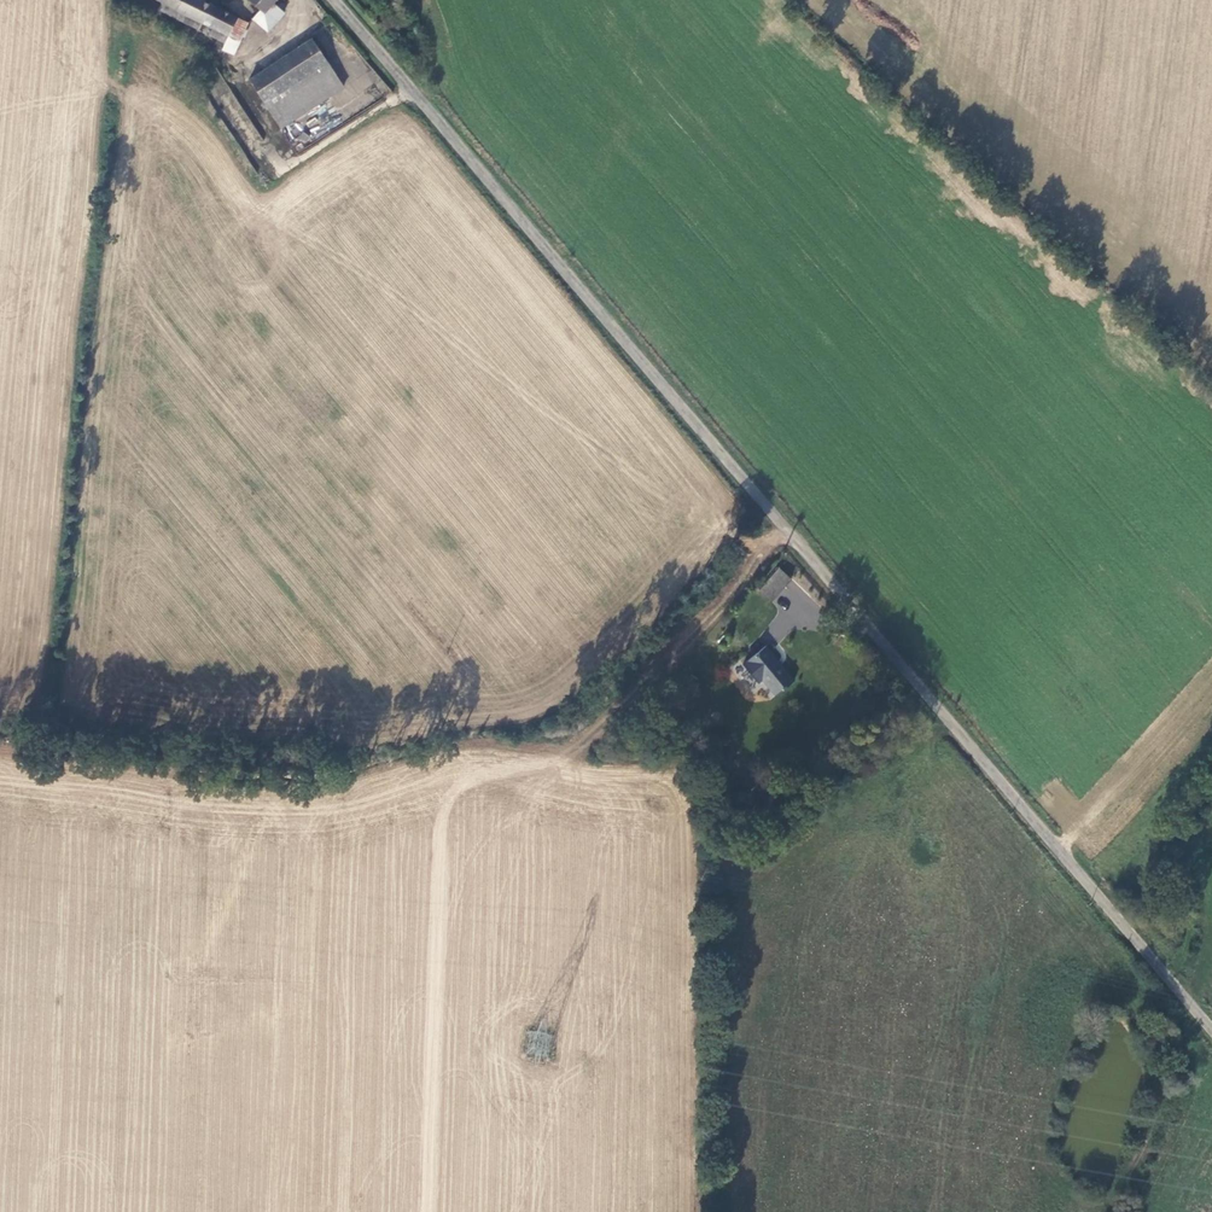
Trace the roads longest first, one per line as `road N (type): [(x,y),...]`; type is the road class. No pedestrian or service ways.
road 1 (unclassified): [(1211,1030),(329,0)]

